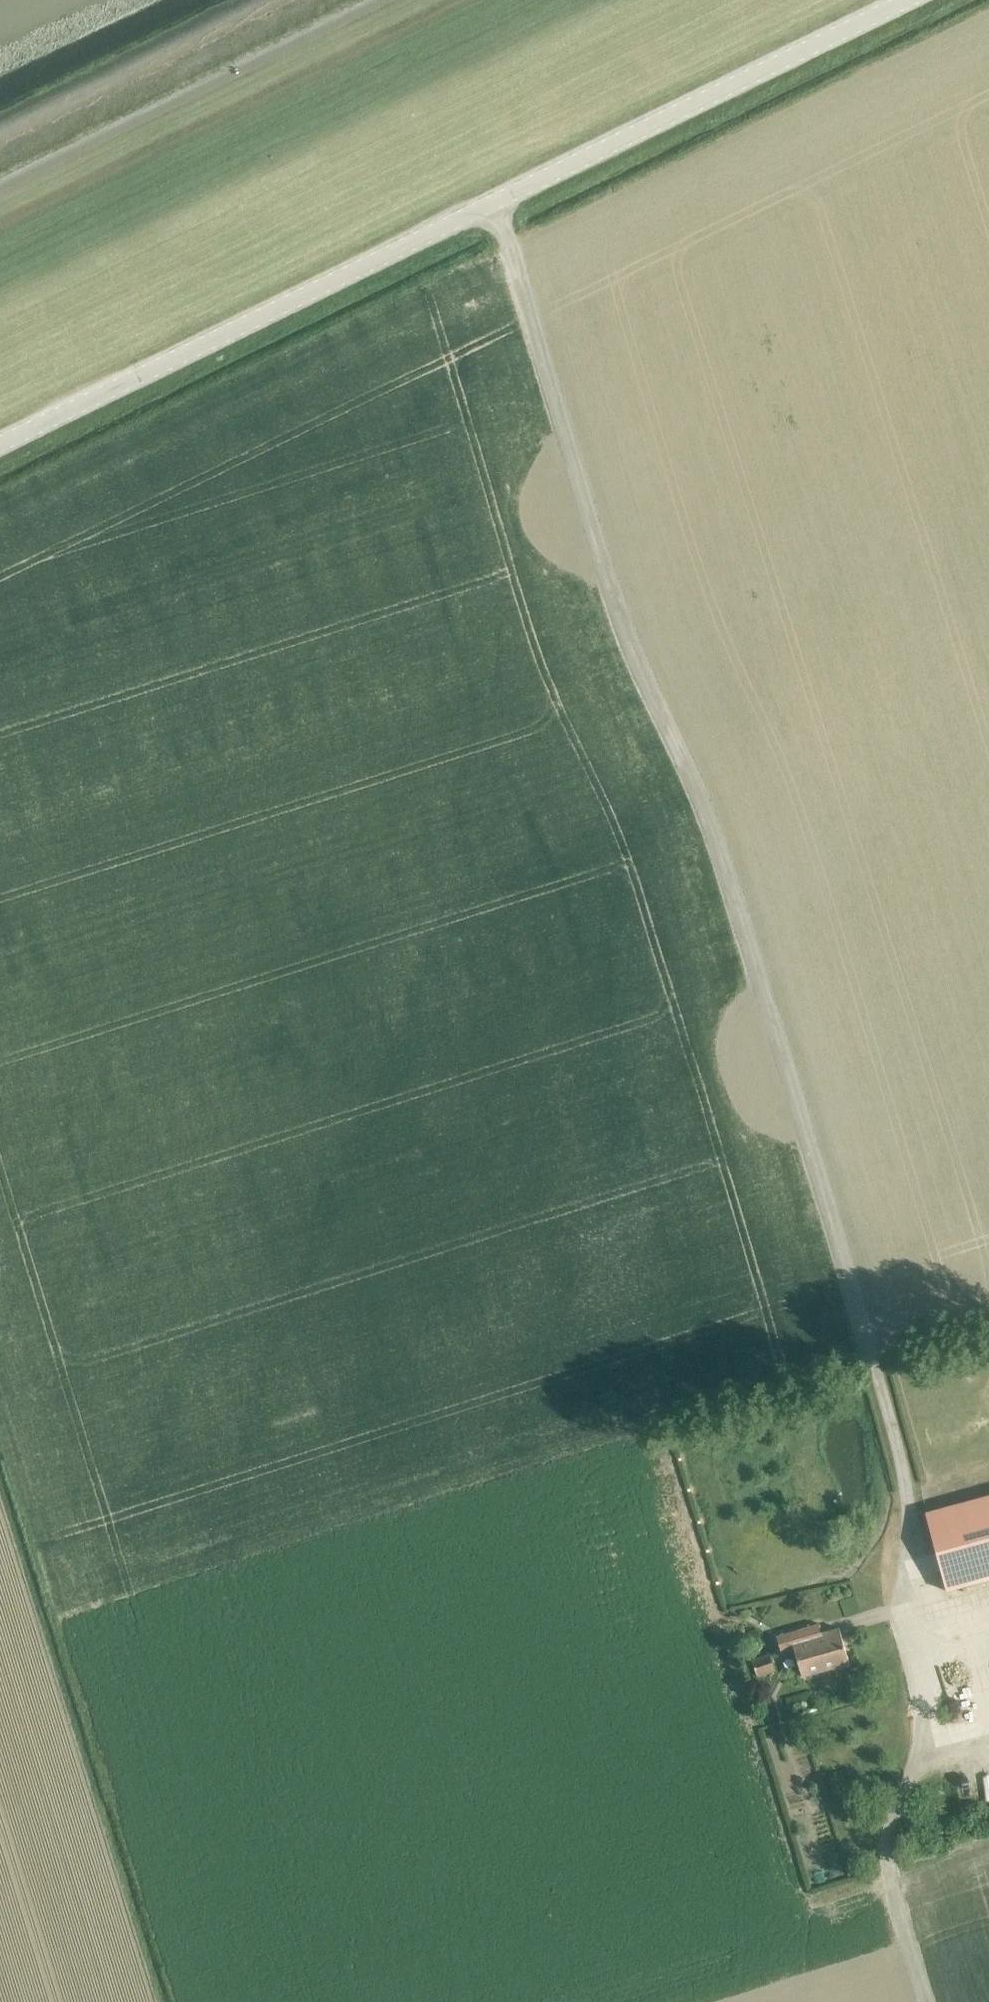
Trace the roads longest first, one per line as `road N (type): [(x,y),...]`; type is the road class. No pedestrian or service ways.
road 1 (tertiary): [(0,443),(908,0)]

